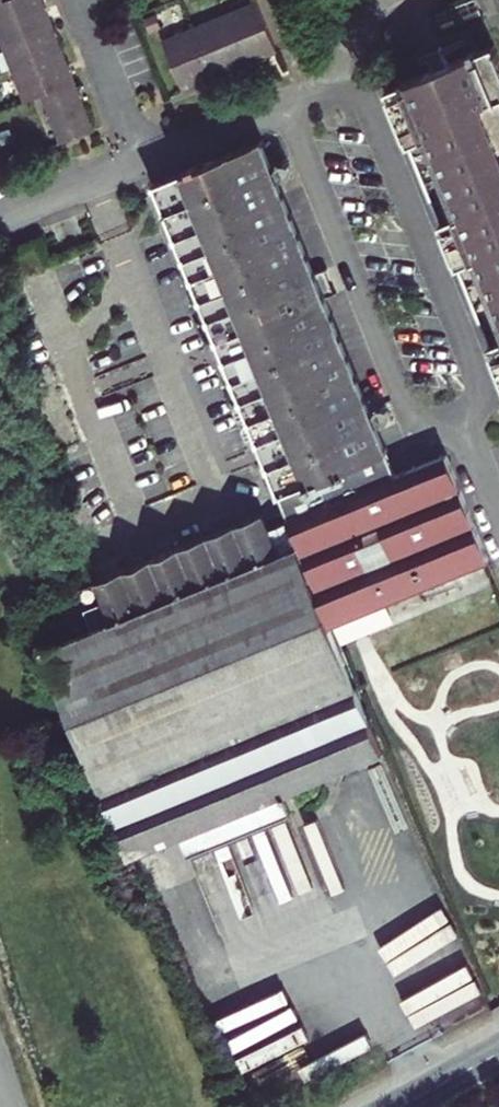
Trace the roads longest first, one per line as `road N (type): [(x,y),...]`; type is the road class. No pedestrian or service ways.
road 1 (residential): [(342,47),(486,394),(457,423)]
road 2 (residential): [(457,423),(417,423),(285,105)]
road 3 (residential): [(0,217),(285,105)]

